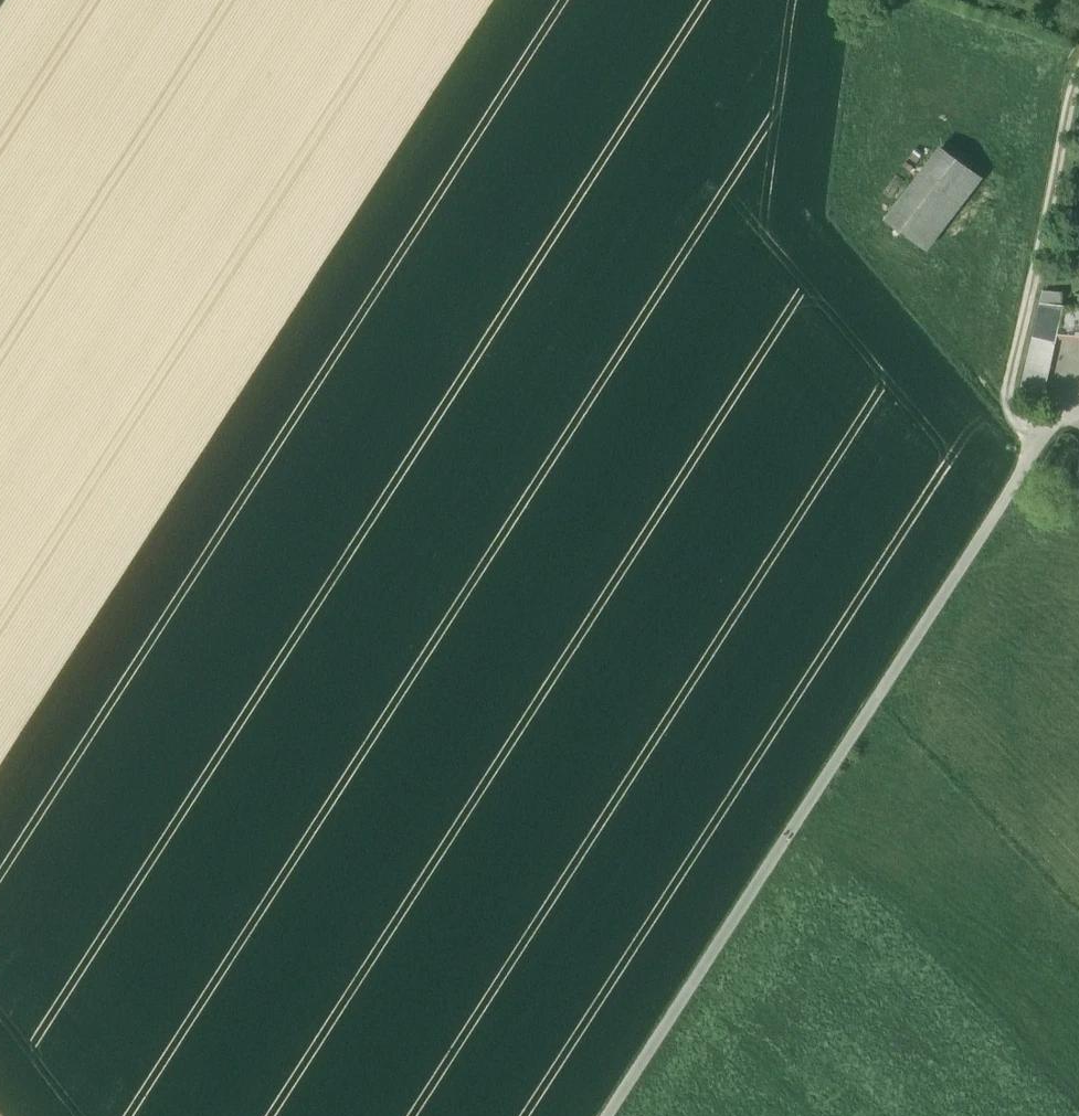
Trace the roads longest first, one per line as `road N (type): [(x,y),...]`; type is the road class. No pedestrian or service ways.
road 1 (track): [(1034,450),(607,1115)]
road 2 (track): [(1034,450),(1017,432),(1007,388),(1078,73)]

